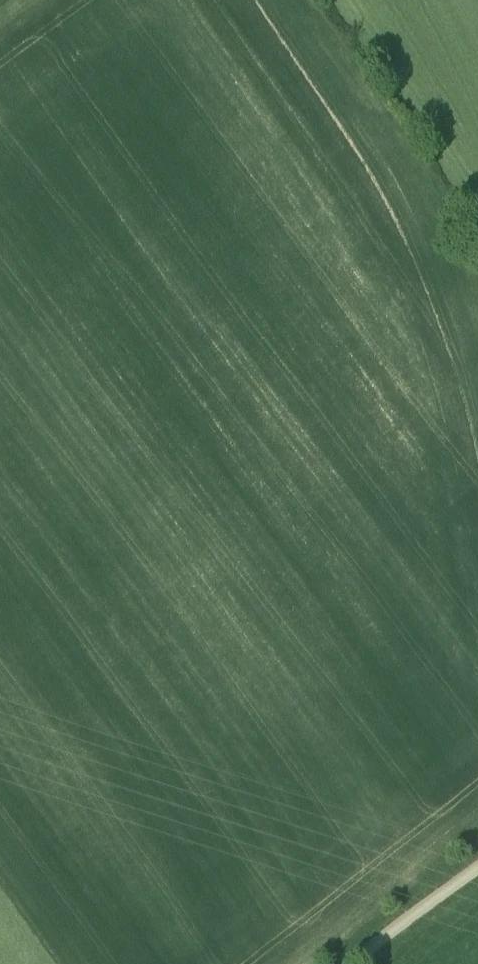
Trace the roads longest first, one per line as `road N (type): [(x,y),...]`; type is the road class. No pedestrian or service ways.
road 1 (track): [(353,963),(477,869)]

